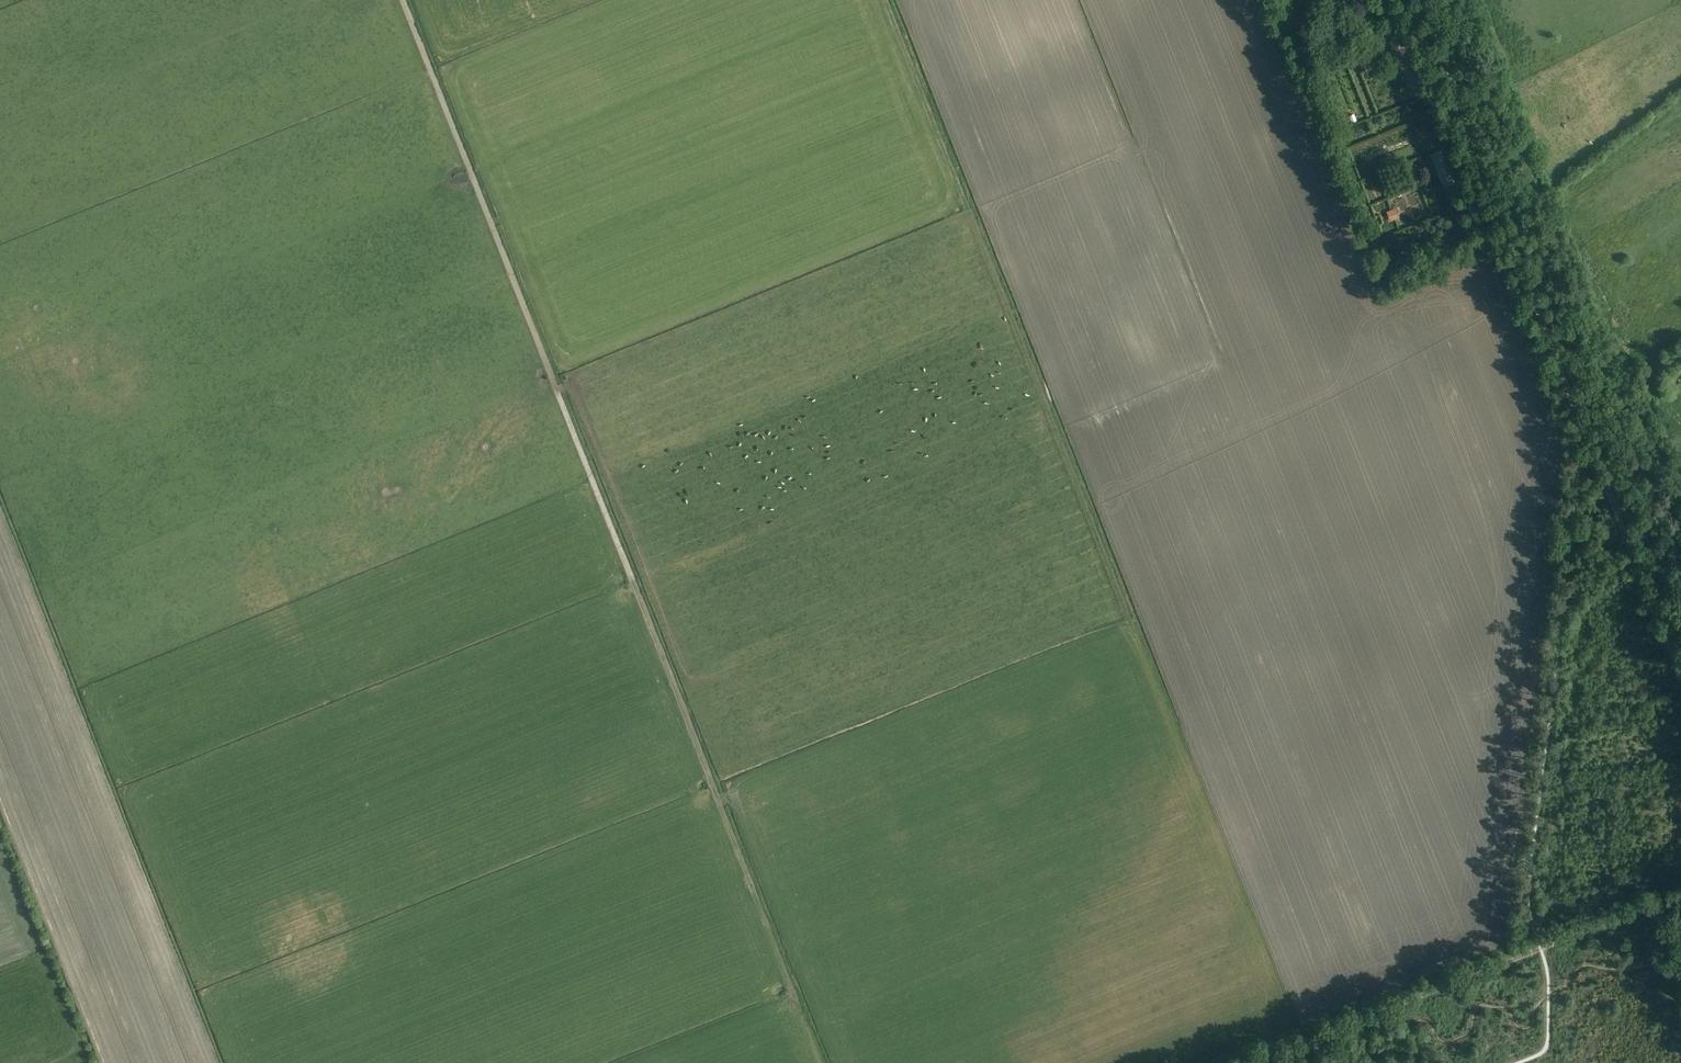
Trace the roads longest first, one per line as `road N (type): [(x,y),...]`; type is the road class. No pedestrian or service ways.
road 1 (track): [(401,0),(793,987)]
road 2 (track): [(1590,440),(1425,0)]
road 3 (track): [(1680,894),(1327,1031)]
road 4 (track): [(1680,671),(1590,440)]

